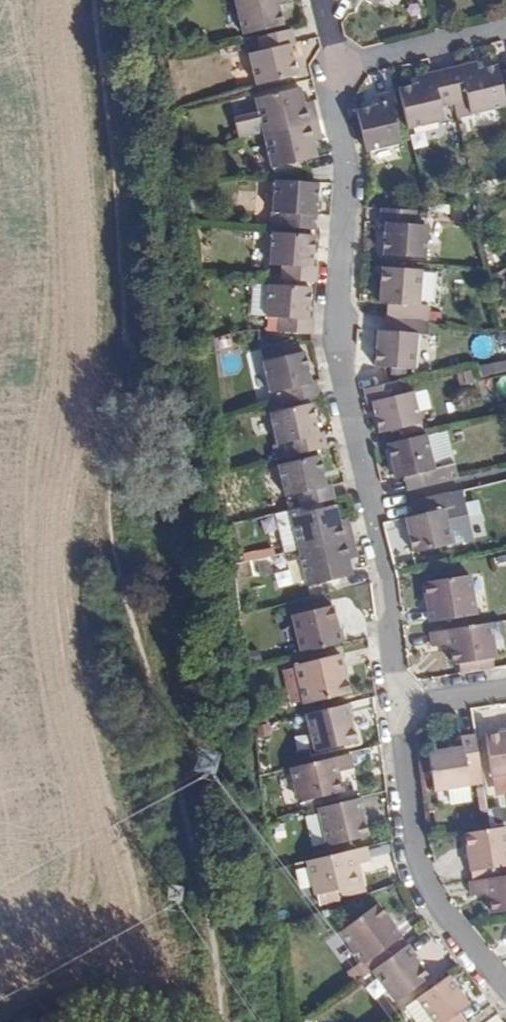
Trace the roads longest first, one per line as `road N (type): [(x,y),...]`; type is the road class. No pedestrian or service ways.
road 1 (residential): [(340,65),(330,79),(349,201),(337,341),(373,505),(400,706)]
road 2 (residential): [(505,984),(448,917),(416,860),(400,706)]
road 3 (residential): [(340,65),(505,27)]

